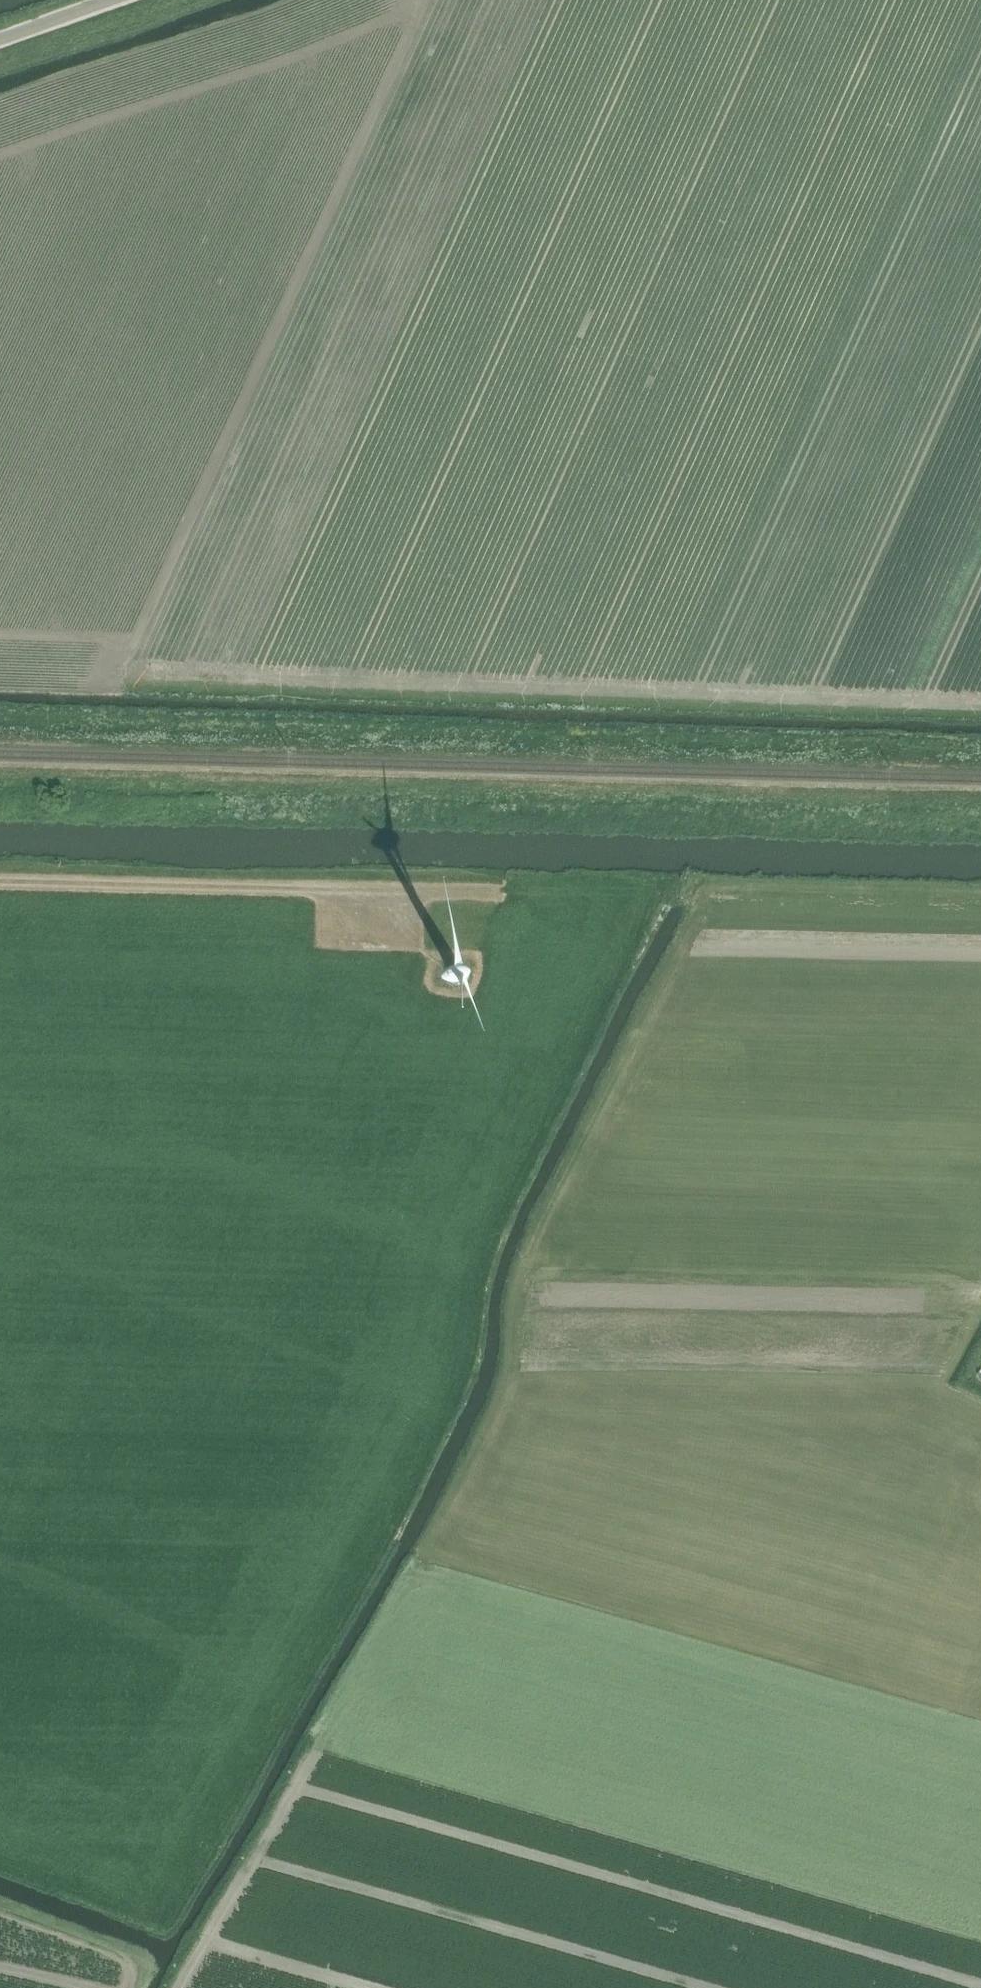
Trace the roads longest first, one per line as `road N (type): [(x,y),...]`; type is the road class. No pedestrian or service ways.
road 1 (track): [(492,892),(0,883)]
road 2 (unclassified): [(0,41),(114,0)]

